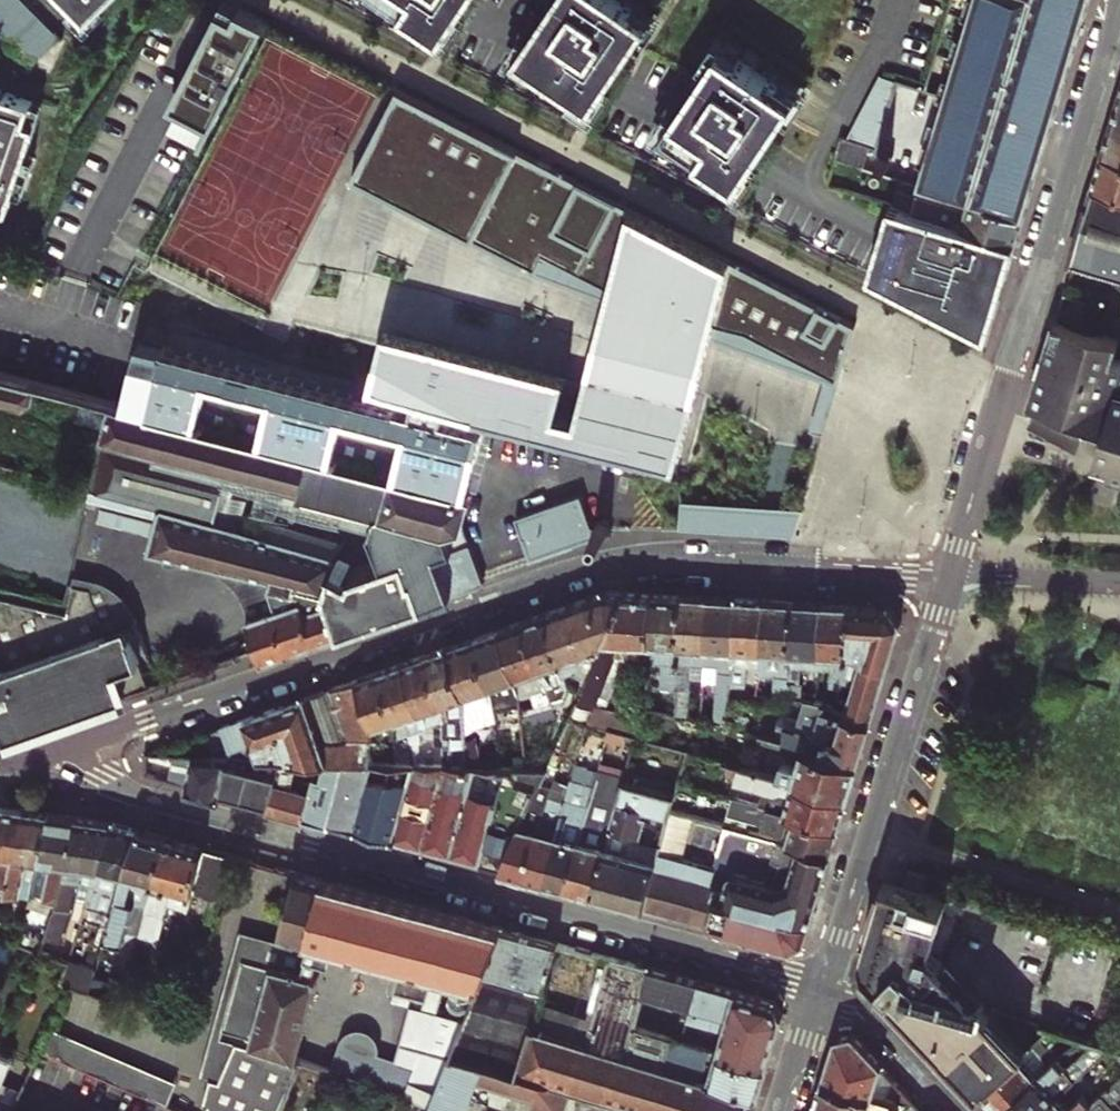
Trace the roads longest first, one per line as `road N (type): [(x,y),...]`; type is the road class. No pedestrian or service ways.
road 1 (tertiary): [(66,746),(595,565),(950,577)]
road 2 (residential): [(825,984),(148,799),(94,779),(66,746)]
road 3 (residential): [(1118,0),(950,577)]
road 4 (residential): [(950,577),(825,984)]
road 5 (residential): [(825,984),(874,1016),(963,1110)]
road 6 (tertiary): [(1119,581),(950,577)]
road 7 (residential): [(825,984),(782,1110)]

